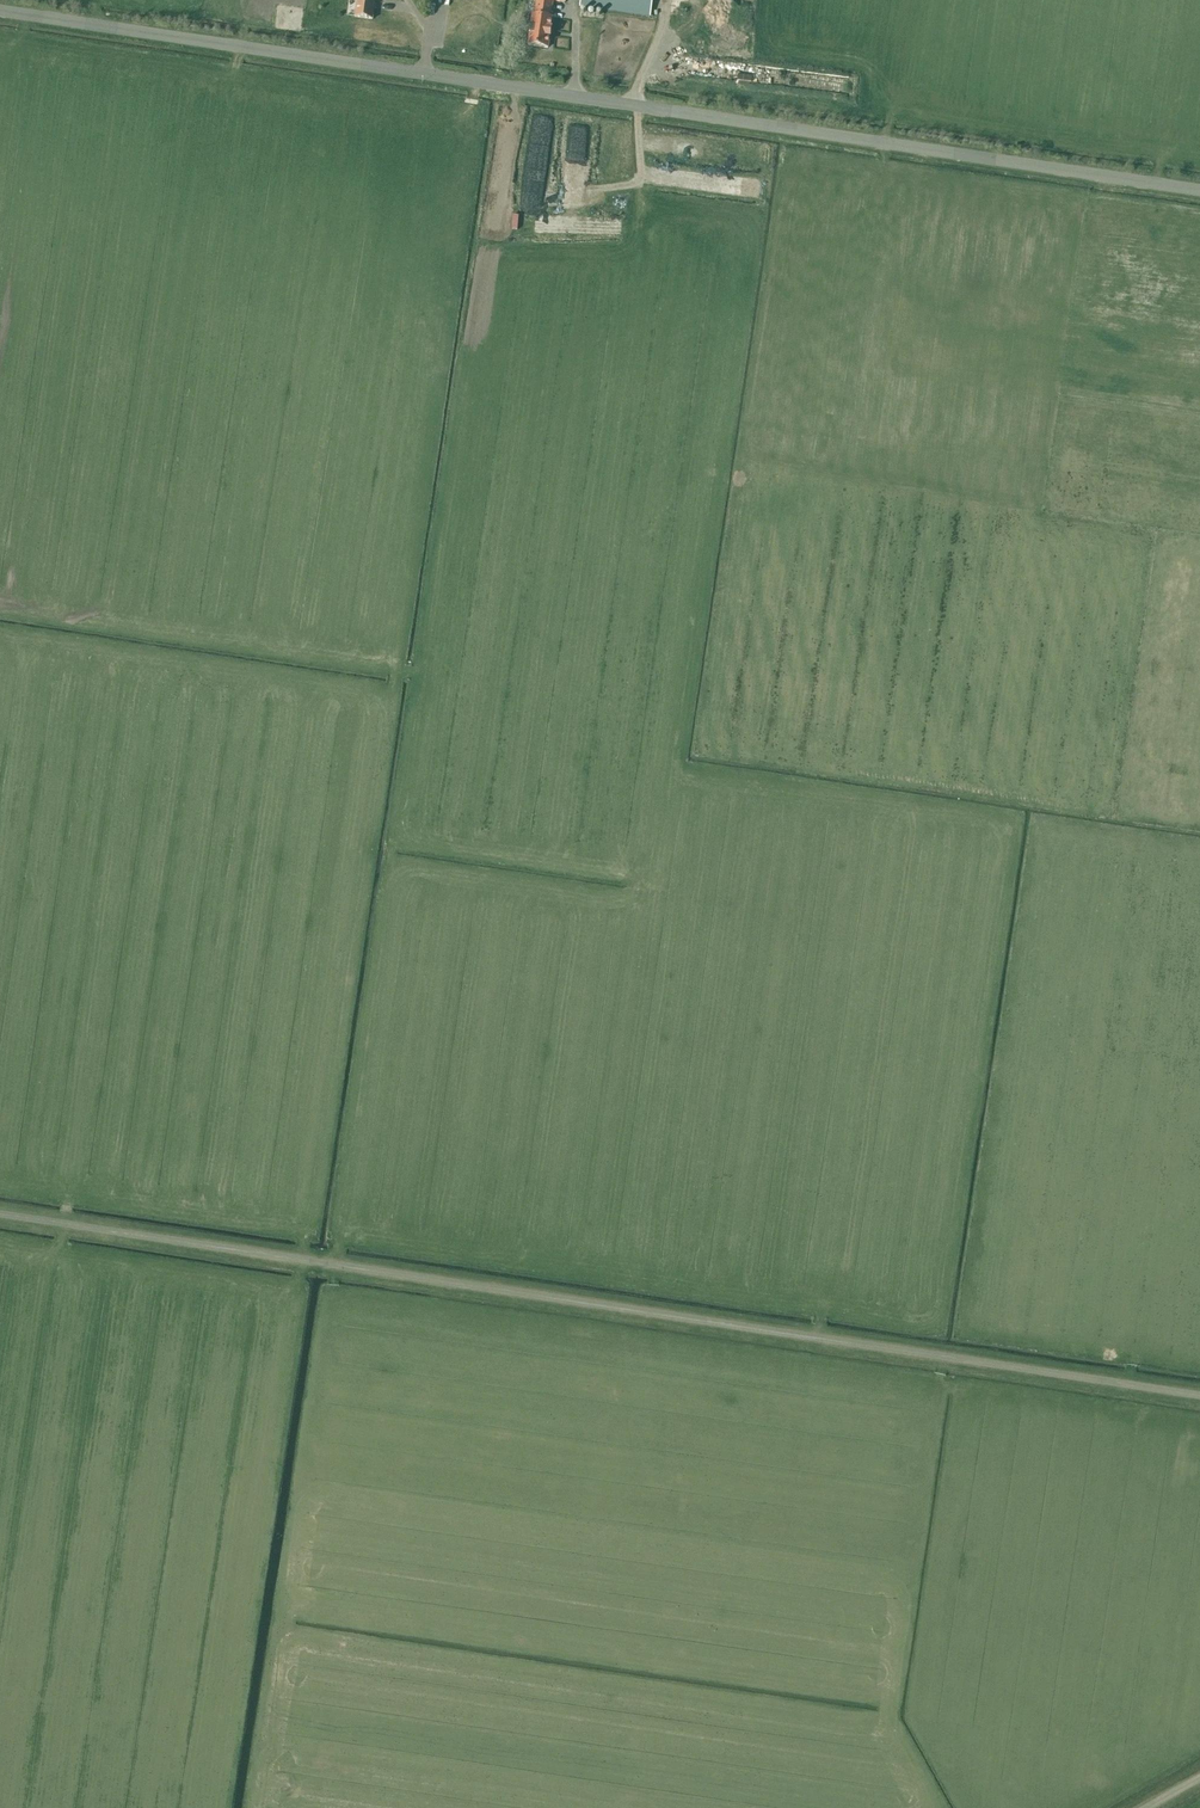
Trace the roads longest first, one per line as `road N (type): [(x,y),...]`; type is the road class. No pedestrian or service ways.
road 1 (unclassified): [(1199,1394),(0,1210)]
road 2 (unclassified): [(1199,193),(0,10)]

